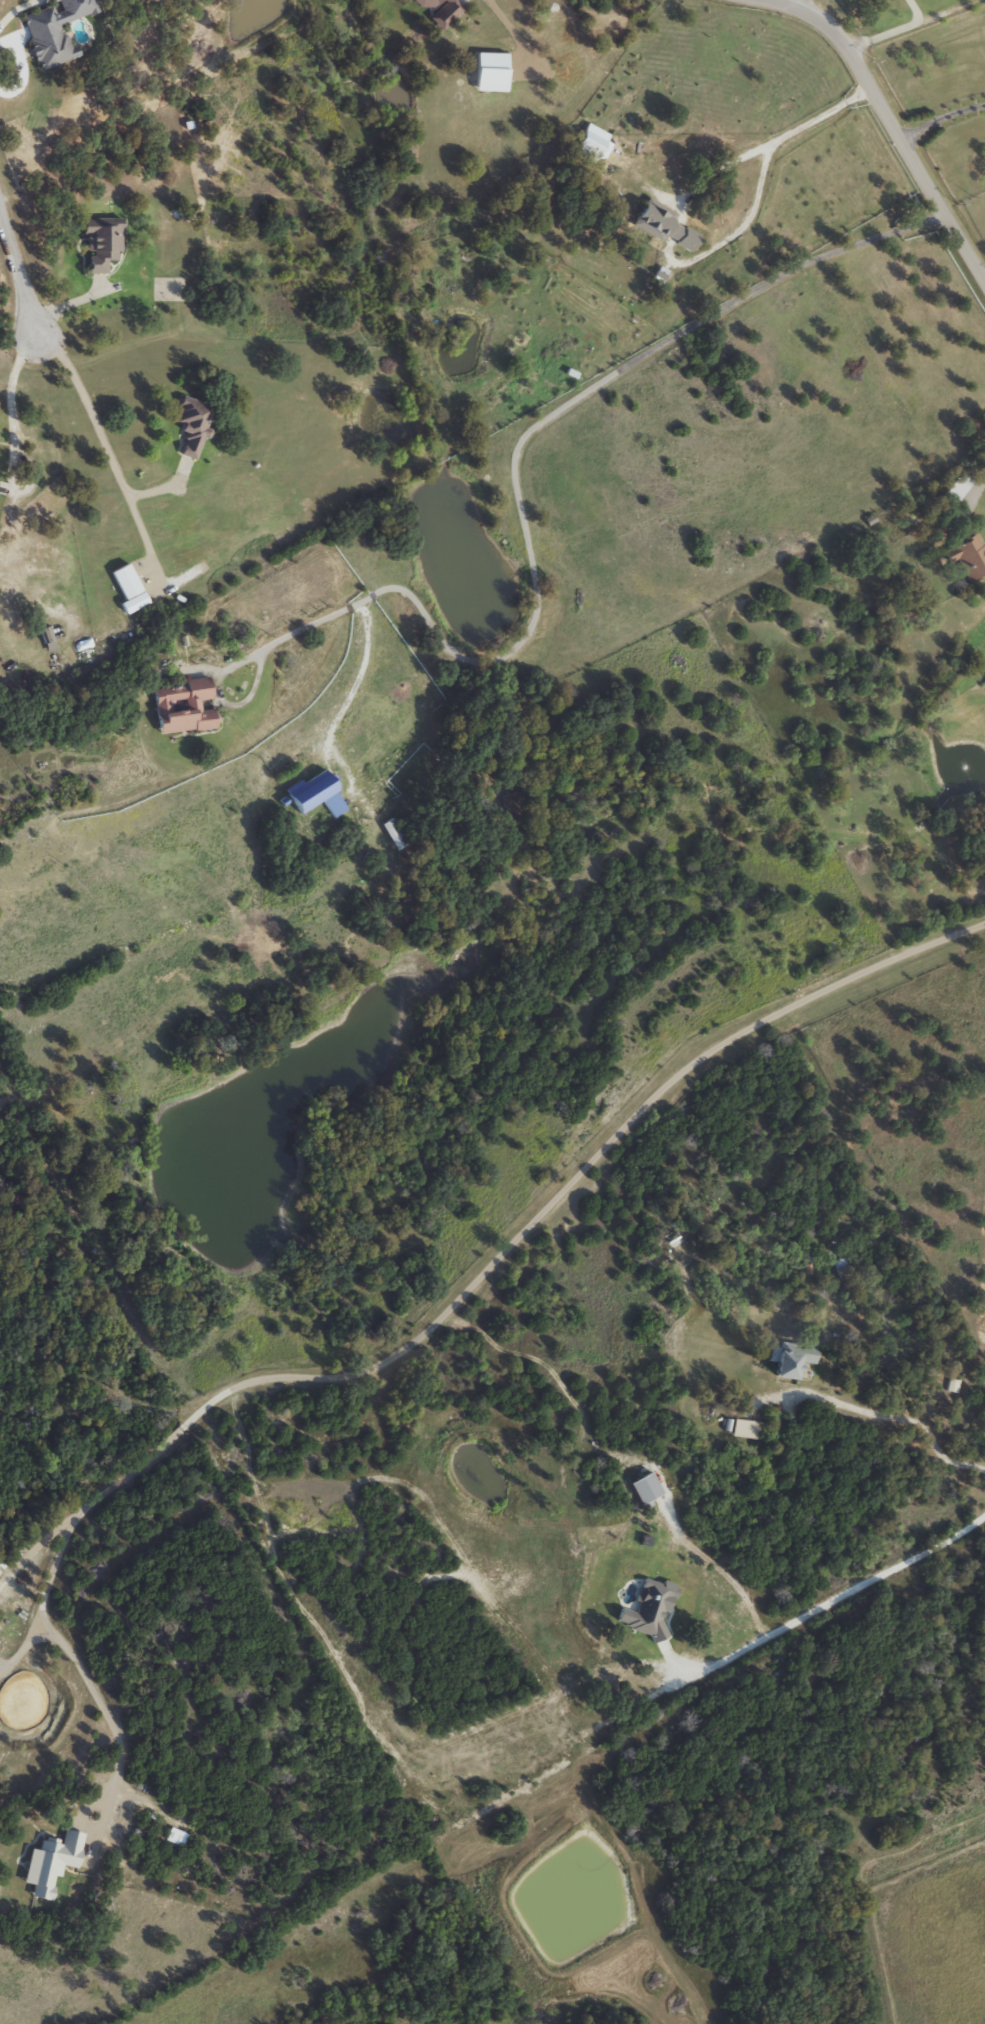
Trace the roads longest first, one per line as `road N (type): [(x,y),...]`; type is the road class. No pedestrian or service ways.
road 1 (tertiary): [(984,275),(828,27),(770,0)]
road 2 (residential): [(0,214),(34,333)]

